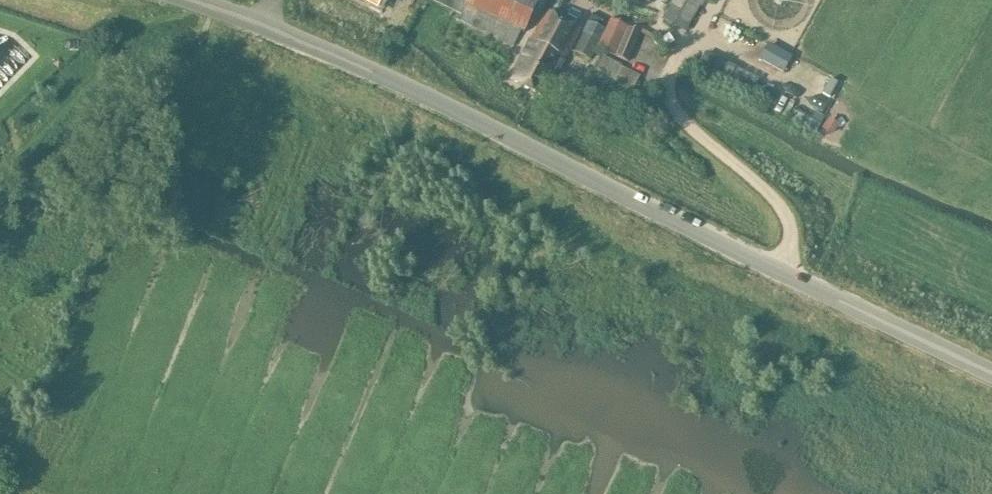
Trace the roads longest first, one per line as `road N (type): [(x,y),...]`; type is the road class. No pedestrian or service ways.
road 1 (tertiary): [(991,370),(382,81),(180,0)]

